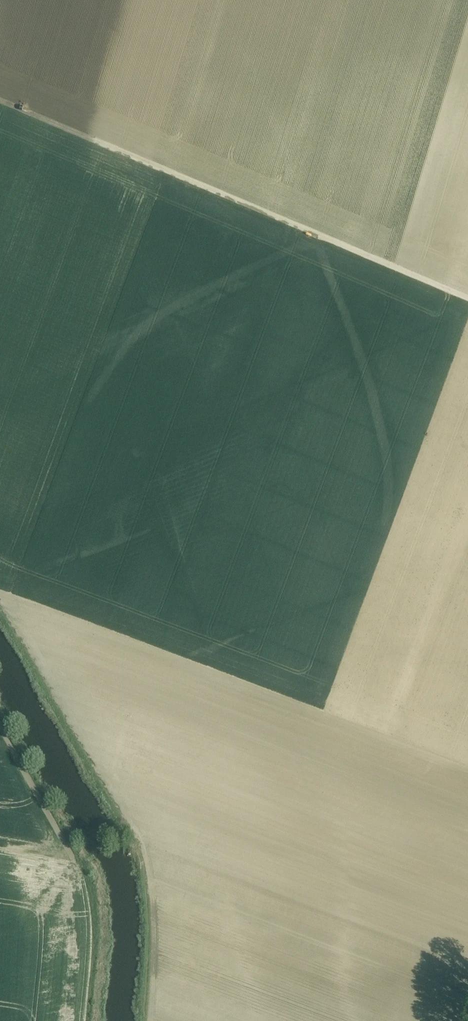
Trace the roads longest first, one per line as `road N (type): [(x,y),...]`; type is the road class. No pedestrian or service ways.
road 1 (track): [(0,100),(467,298)]

